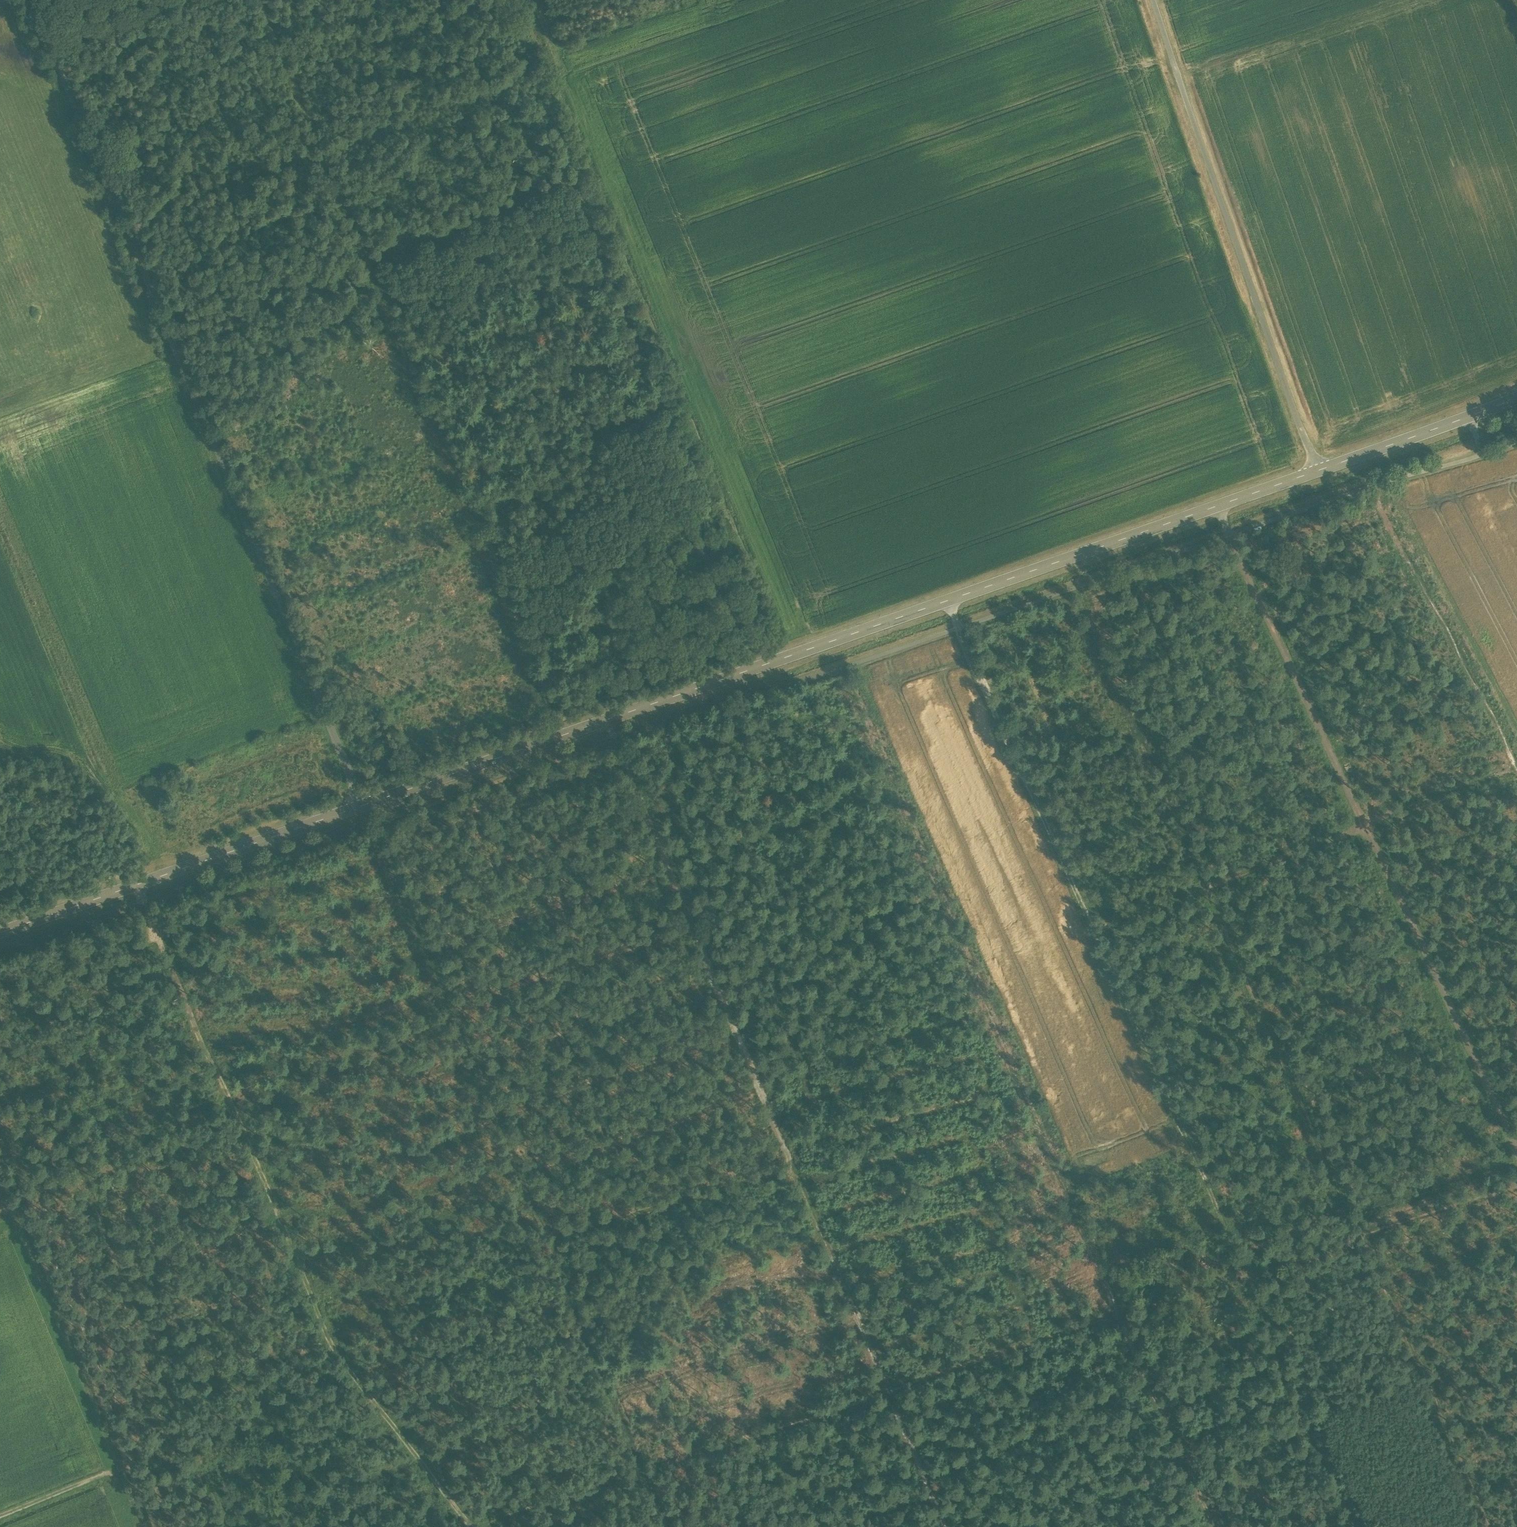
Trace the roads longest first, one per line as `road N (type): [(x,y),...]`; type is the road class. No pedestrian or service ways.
road 1 (track): [(1366,1526),(1217,1206),(1104,929),(1227,868),(1369,814),(1265,592)]
road 2 (secondary): [(1319,472),(364,807)]
road 3 (unclassified): [(31,0),(364,807)]
road 4 (track): [(473,1526),(357,1381),(319,1312),(140,886)]
road 5 (unclassified): [(1154,0),(1319,472)]
road 6 (secondary): [(364,807),(0,935)]
road 7 (track): [(1369,814),(1516,1134)]
road 8 (track): [(1380,483),(1516,760)]
road 9 (secondary): [(1516,399),(1319,472)]
road 10 (track): [(1265,592),(1414,554)]

